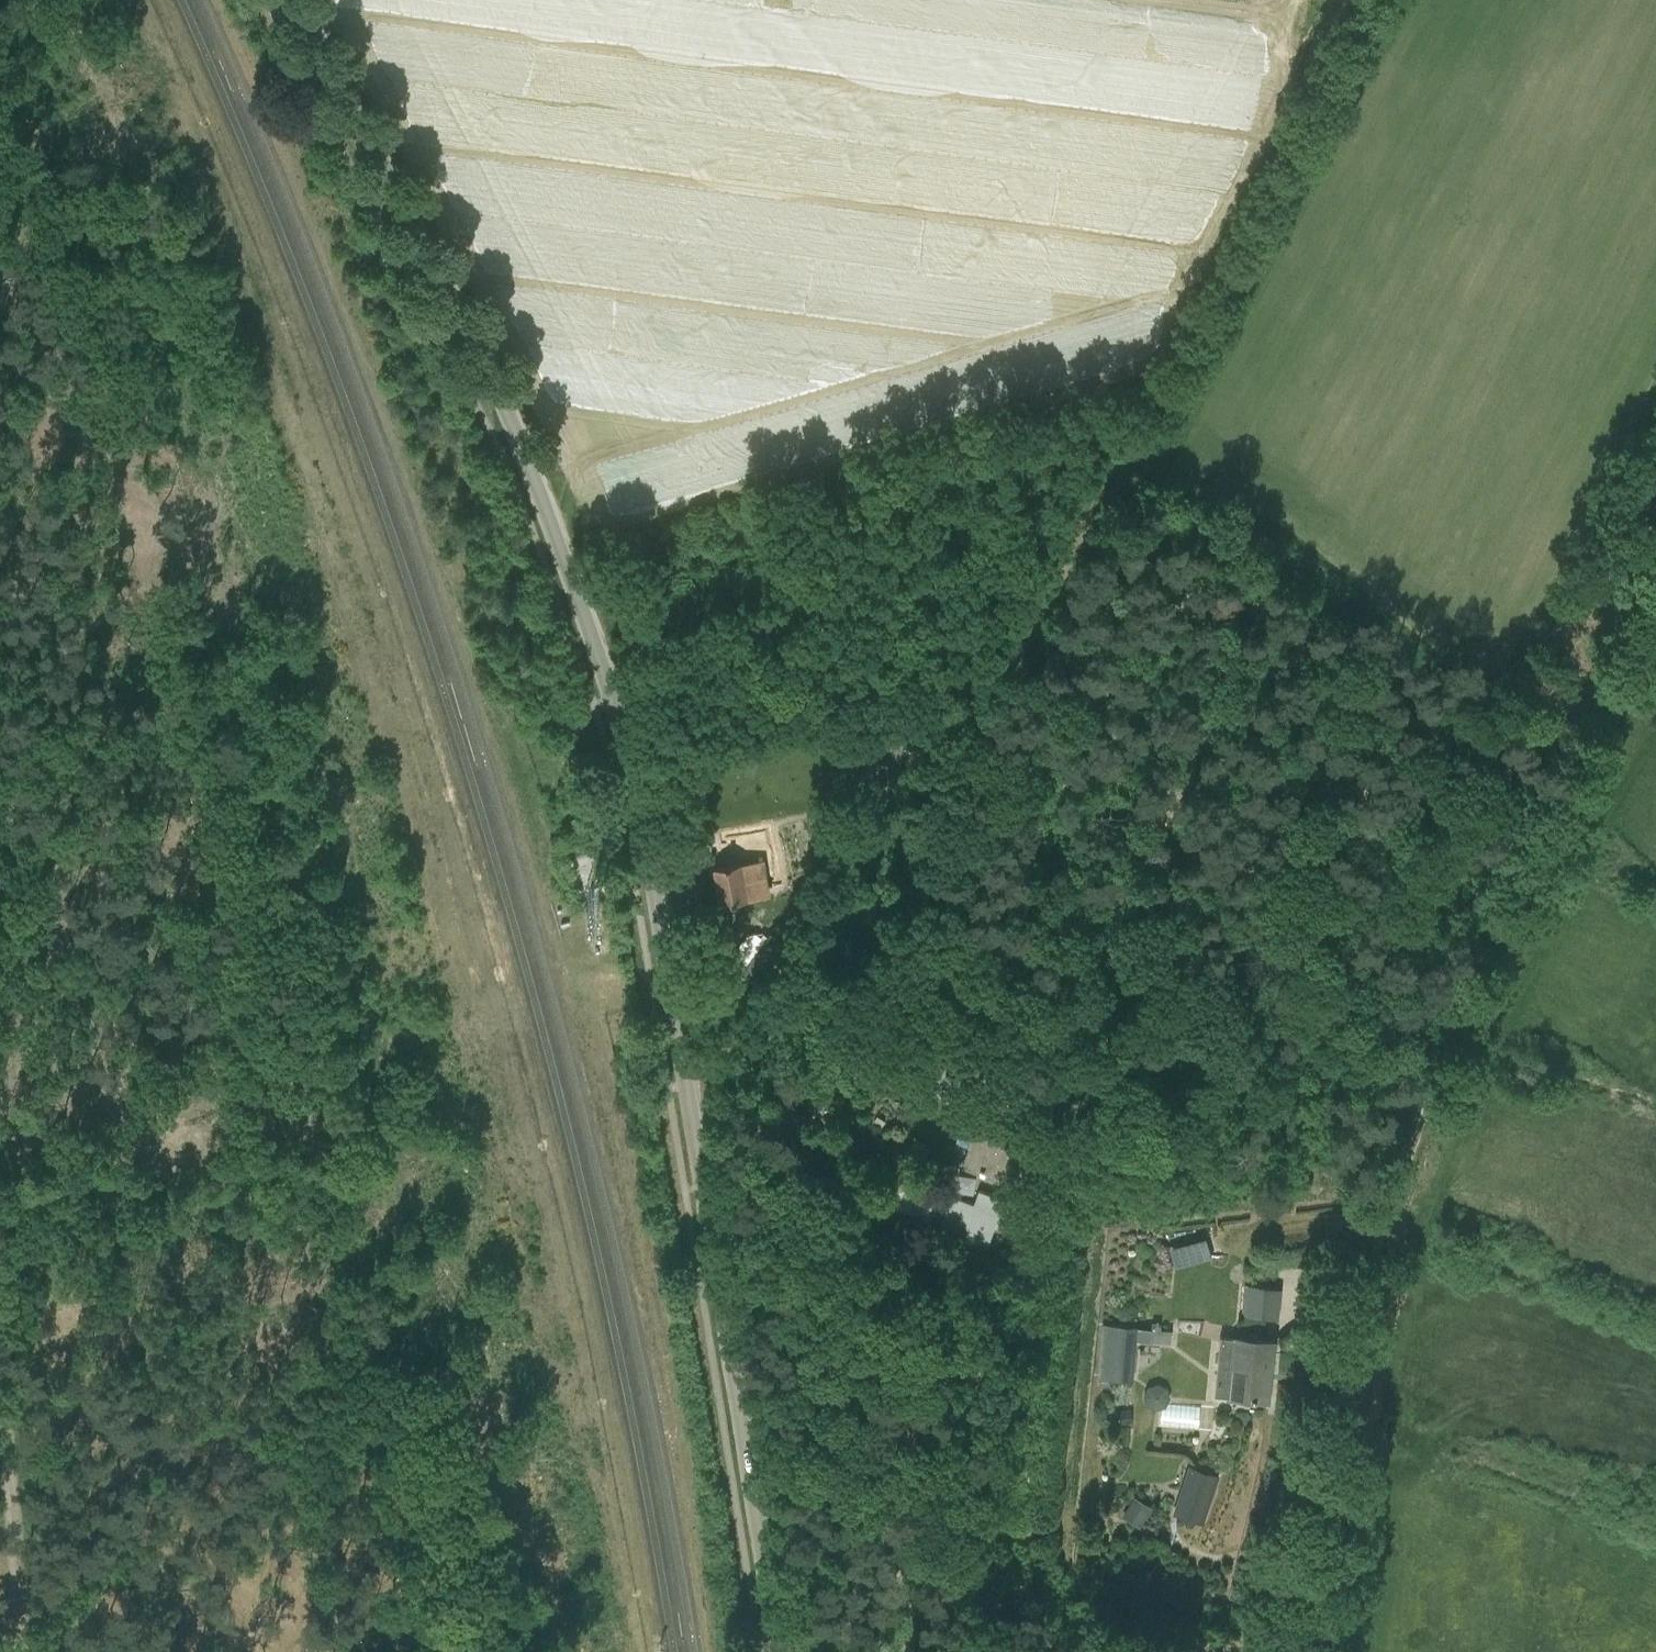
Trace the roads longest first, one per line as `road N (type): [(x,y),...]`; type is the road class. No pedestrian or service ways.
road 1 (unclassified): [(786,1651),(656,857),(624,716),(580,580),(523,453),(292,0)]
road 2 (track): [(1294,1651),(1322,1397),(1415,1154),(1655,617)]
road 3 (track): [(1357,0),(1127,446),(961,703)]
road 4 (track): [(693,1102),(961,703)]
road 5 (track): [(0,1368),(19,1651)]

